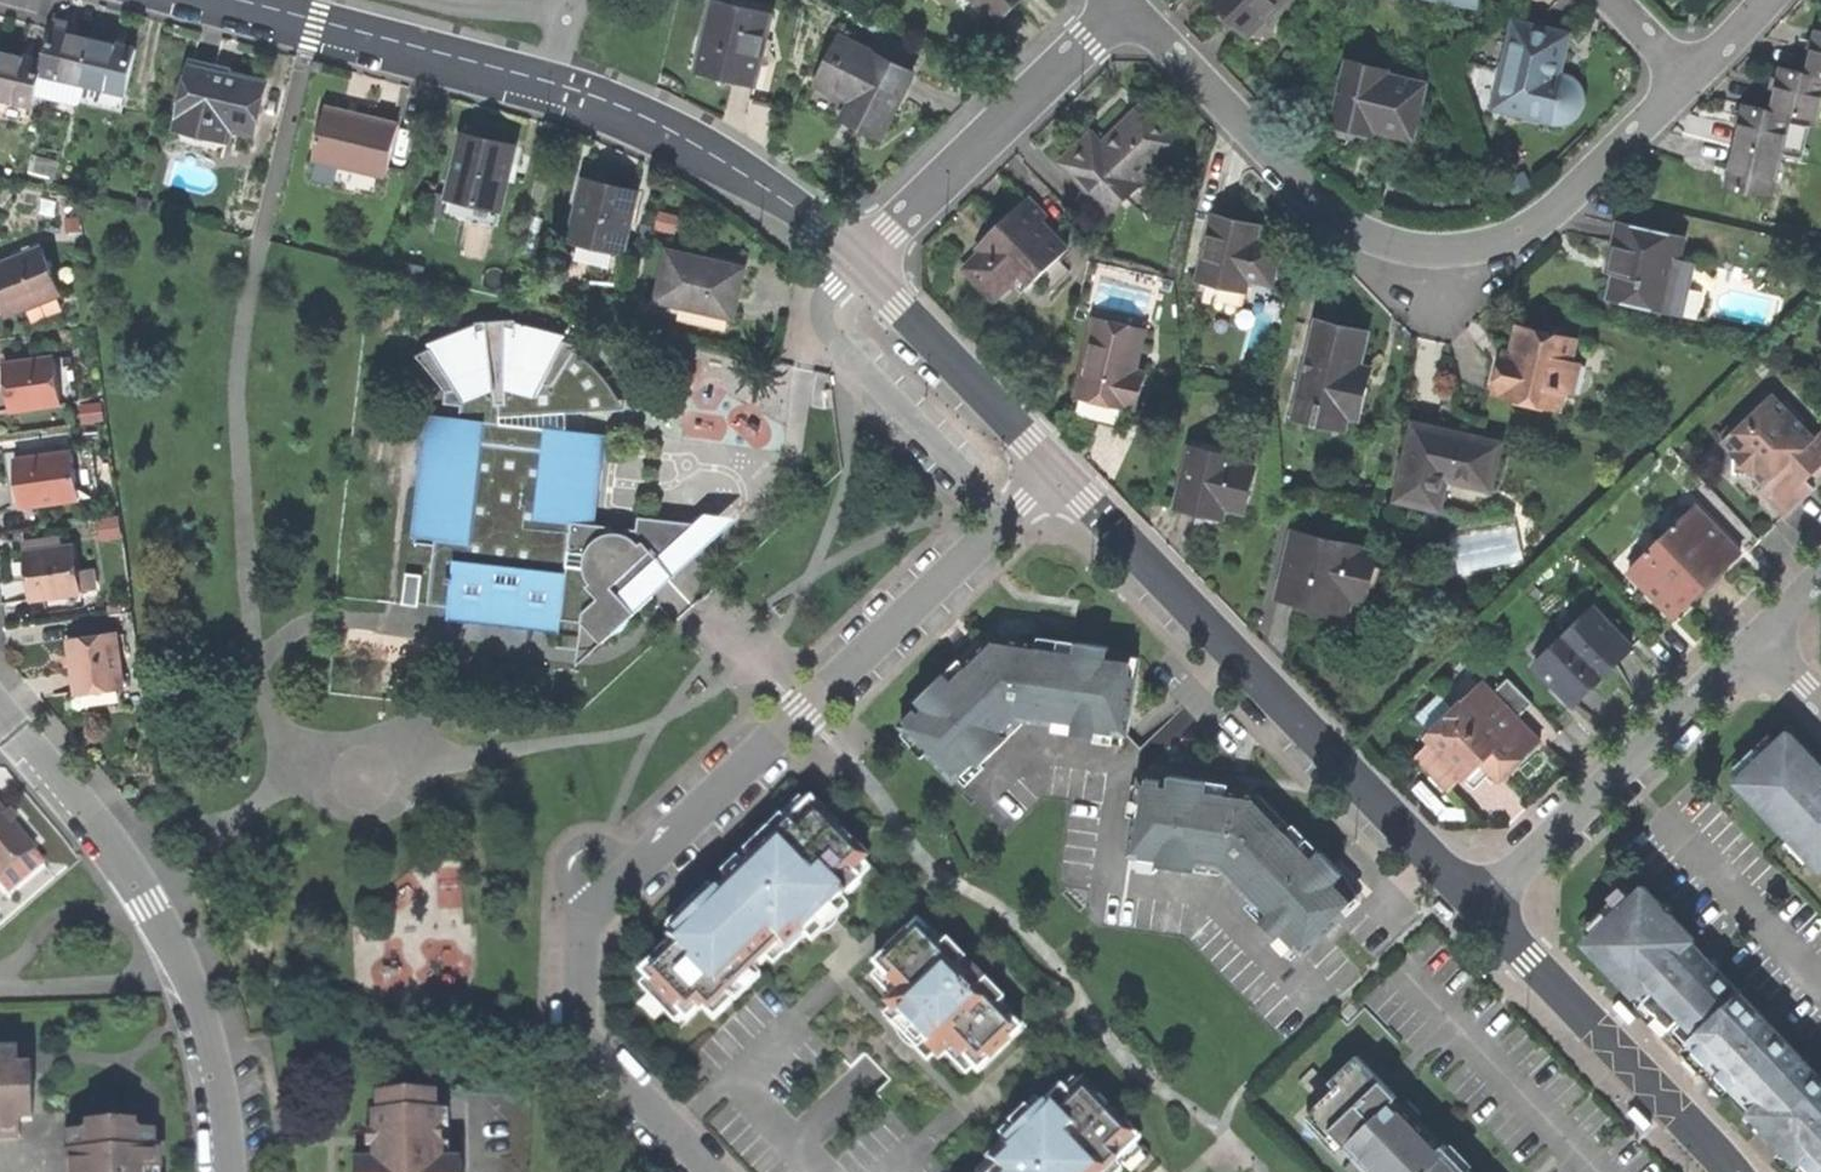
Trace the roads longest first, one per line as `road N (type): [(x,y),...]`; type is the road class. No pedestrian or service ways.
road 1 (residential): [(709,1171),(572,1033),(576,933),(1054,473)]
road 2 (residential): [(1127,0),(1337,217),(1373,243),(1413,251),(1454,253),(1541,222),(1684,73)]
road 3 (residential): [(237,0),(589,94),(755,181),(854,253)]
road 4 (residential): [(1054,473),(1477,907)]
road 5 (residential): [(1477,907),(1763,638)]
road 6 (residential): [(854,253),(1117,0)]
road 7 (residential): [(1477,907),(1726,1171)]
road 8 (residential): [(854,253),(1054,473)]
road 9 (residential): [(151,904),(91,816),(12,726)]
road 10 (residential): [(231,1171),(217,1064),(191,982)]
road 11 (residential): [(0,992),(191,982)]
road 12 (residential): [(0,973),(61,915),(151,904)]

